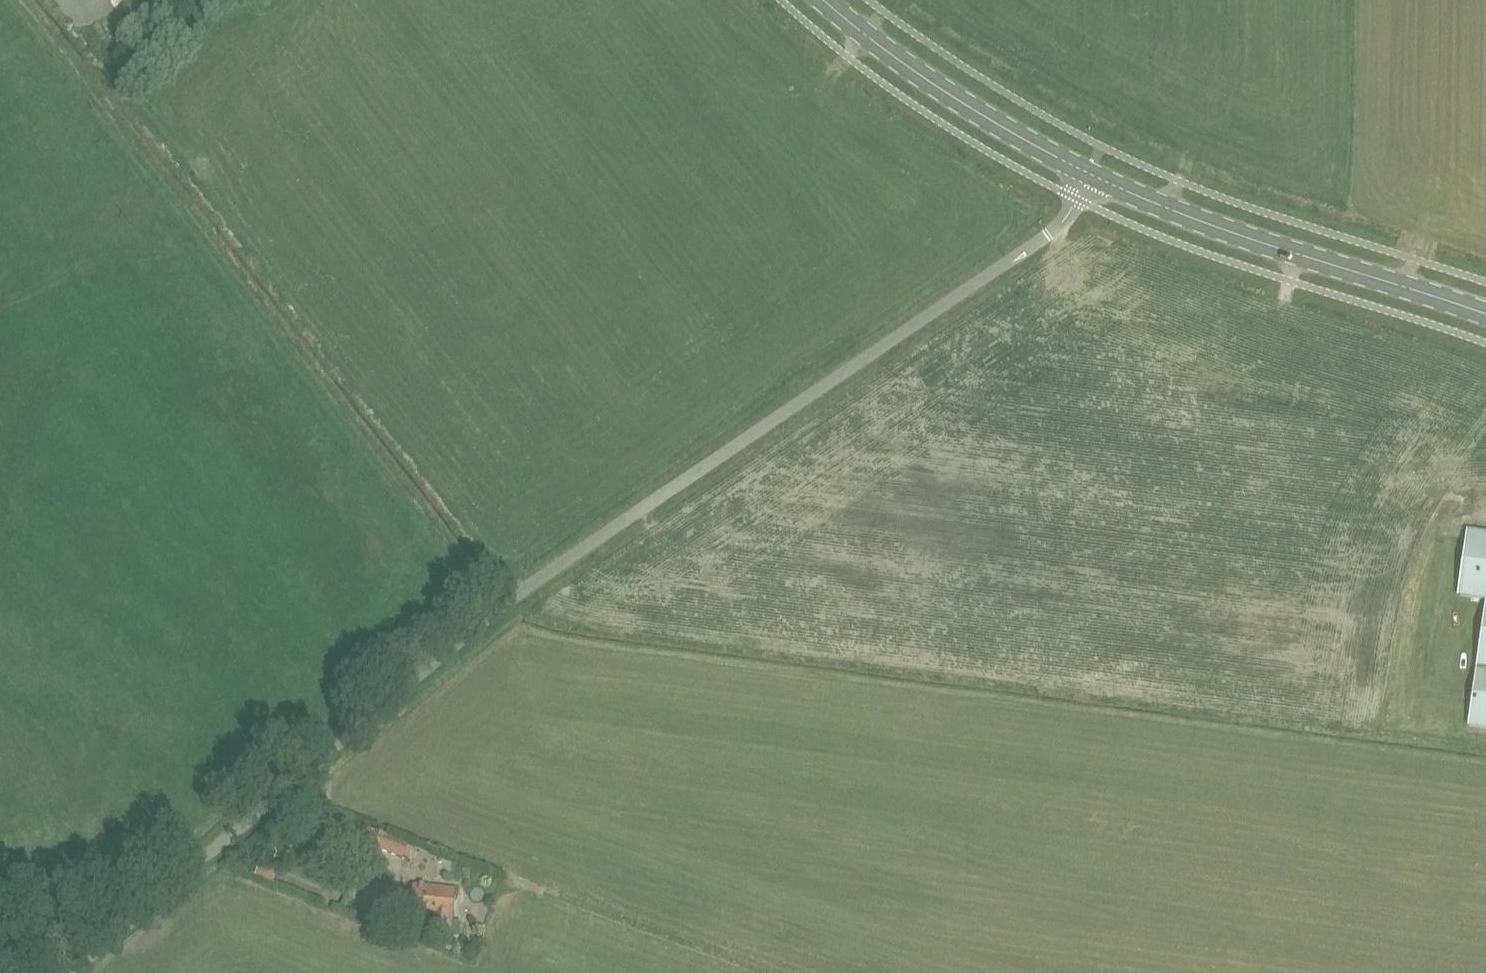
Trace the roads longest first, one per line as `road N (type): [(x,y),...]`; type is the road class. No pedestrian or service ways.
road 1 (unclassified): [(68,972),(514,597),(1047,236),(1064,222),(1090,174)]
road 2 (secondary): [(1485,313),(1259,242),(1090,174)]
road 3 (secondary): [(1090,174),(925,78),(824,0)]

